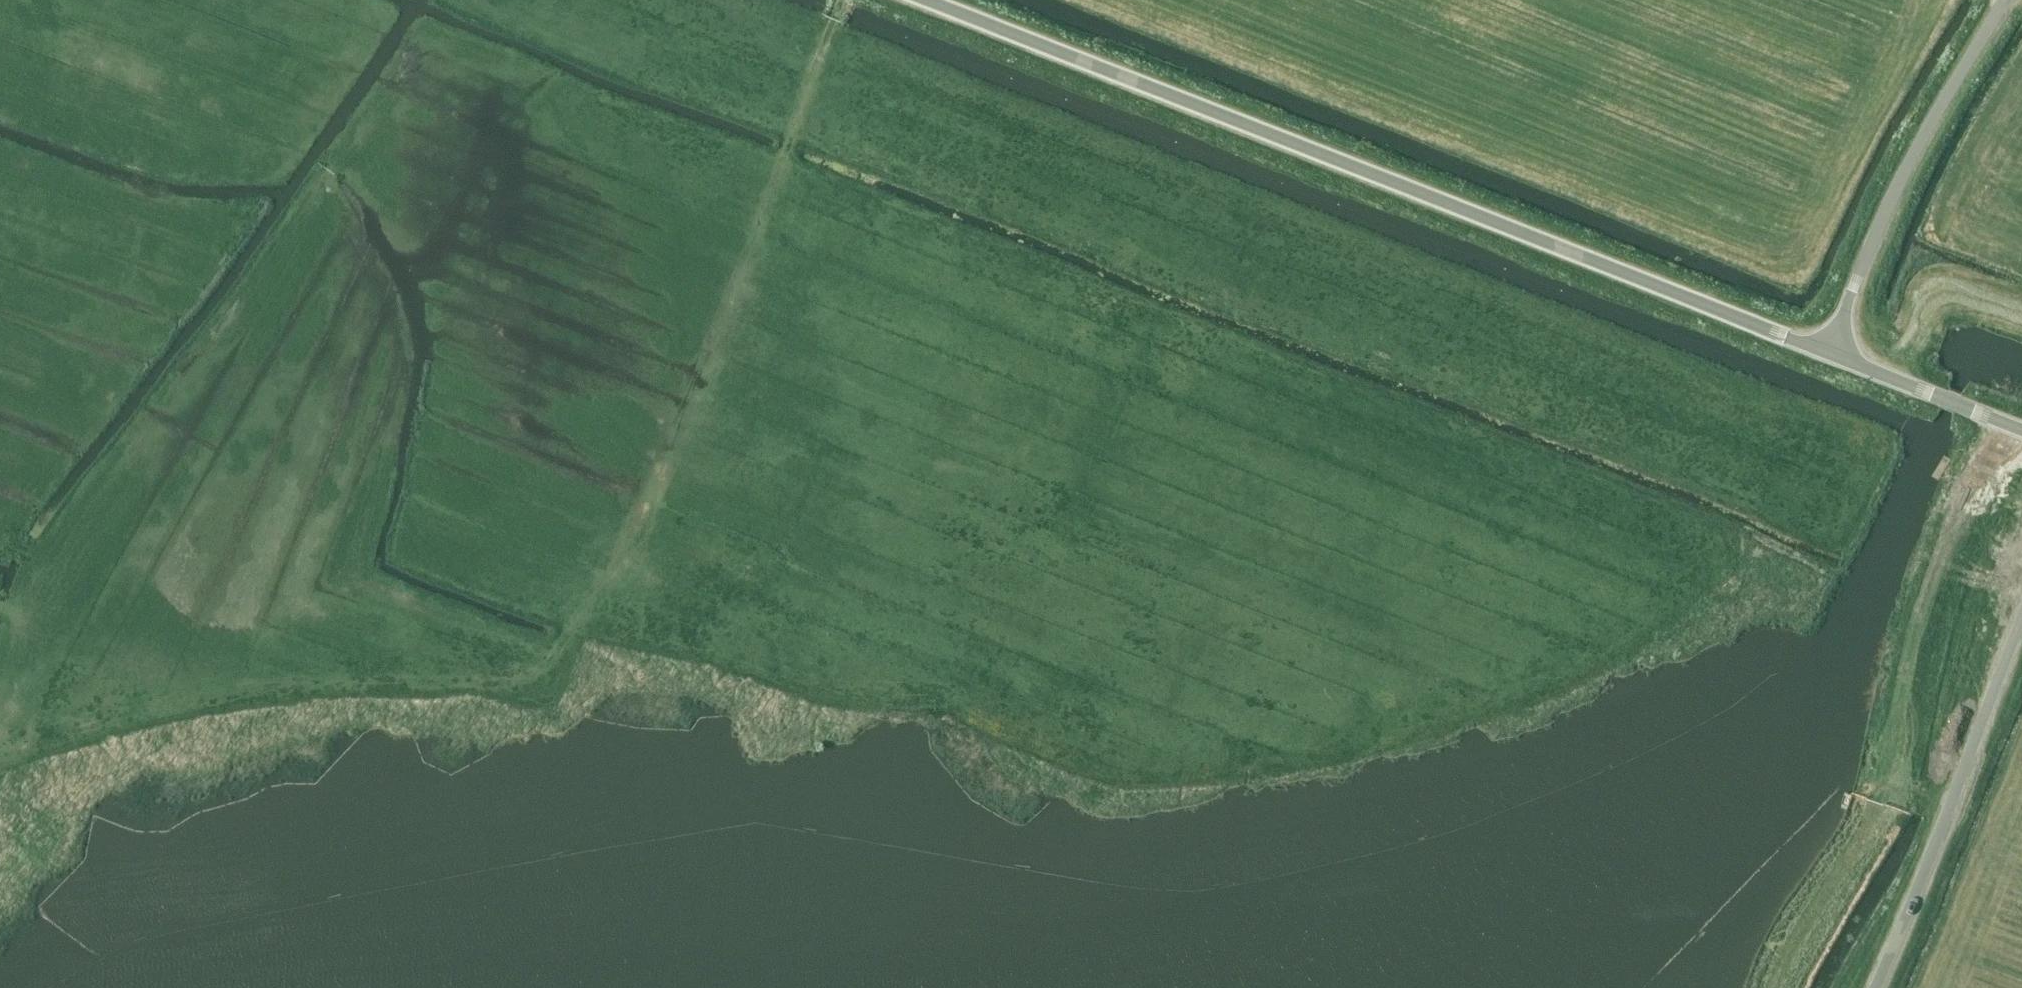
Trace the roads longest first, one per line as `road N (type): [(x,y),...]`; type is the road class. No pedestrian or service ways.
road 1 (unclassified): [(1828,353),(927,0)]
road 2 (unclassified): [(1876,987),(2021,618)]
road 3 (unclassified): [(2004,0),(1900,181),(1828,353)]
road 4 (unclassified): [(1828,353),(2021,430)]

